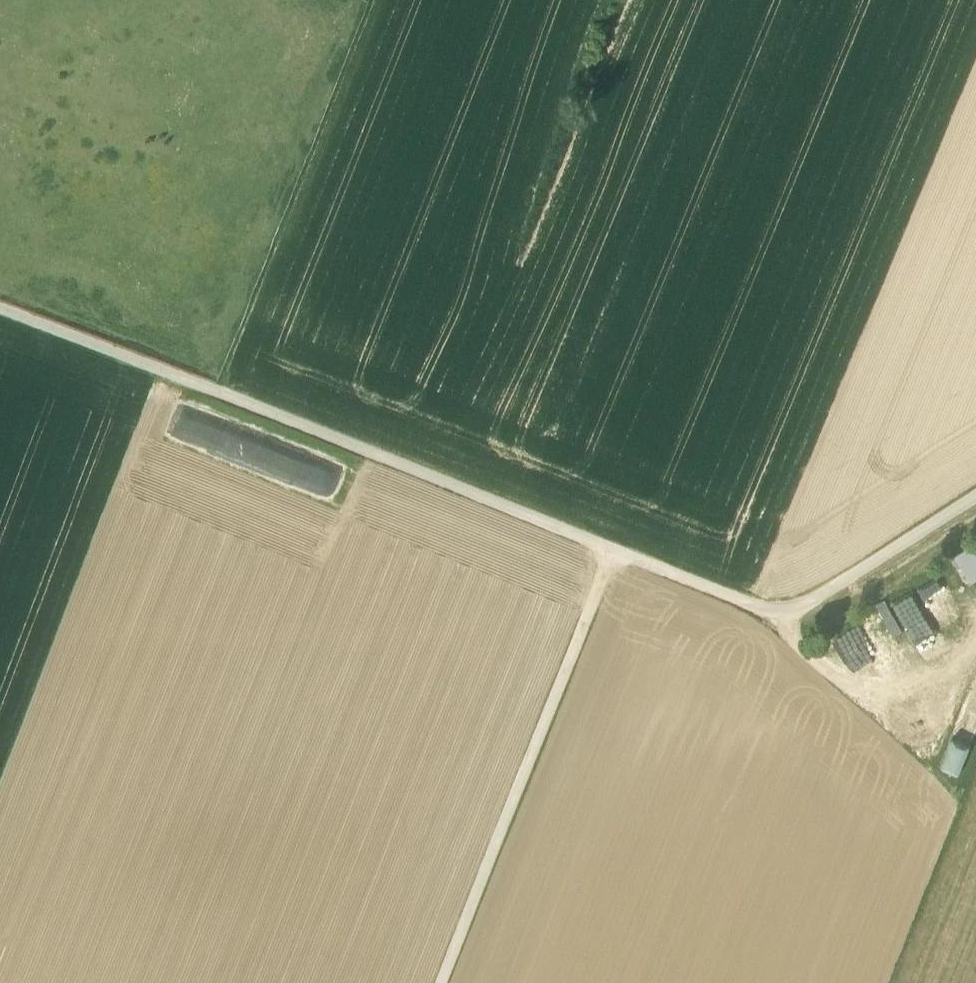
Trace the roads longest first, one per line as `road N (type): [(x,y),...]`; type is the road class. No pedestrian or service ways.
road 1 (track): [(0,307),(614,552)]
road 2 (track): [(614,552),(444,982)]
road 3 (track): [(975,498),(801,609),(753,610),(614,552)]

